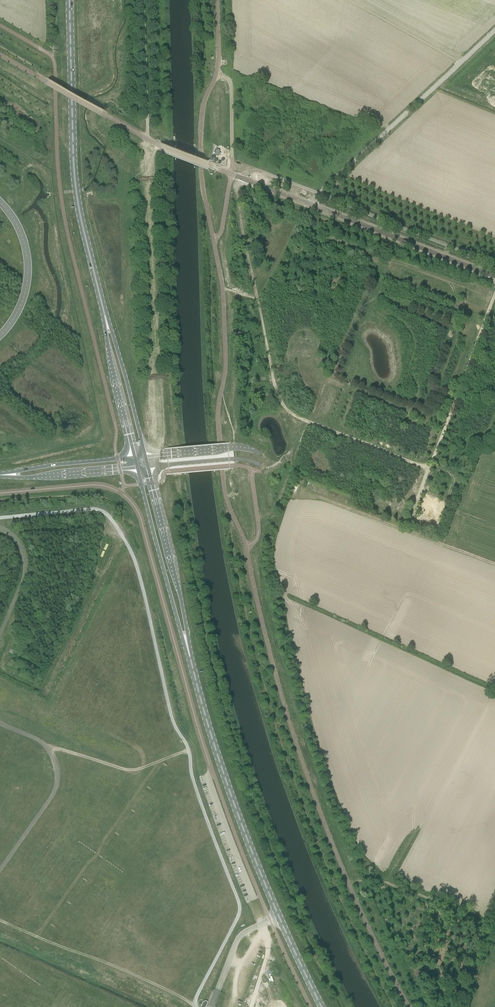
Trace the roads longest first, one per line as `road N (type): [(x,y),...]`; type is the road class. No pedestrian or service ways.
road 1 (track): [(231,174),(275,387),(289,411),(308,422),(428,468),(494,292)]
road 2 (unclassified): [(0,494),(99,486),(134,506),(213,774)]
road 3 (secondary): [(322,1006),(254,857),(187,647)]
road 4 (secondary): [(105,318),(75,179),(70,0)]
road 5 (unclassified): [(494,277),(238,177)]
road 6 (track): [(240,217),(275,216),(493,298)]
road 7 (track): [(312,205),(494,30)]
road 8 (track): [(195,1006),(0,920)]
road 9 (secondary): [(137,468),(187,647)]
road 10 (secondary): [(187,647),(148,467)]
road 11 (track): [(494,565),(333,502)]
road 12 (track): [(494,929),(379,880),(349,885)]
road 13 (track): [(189,751),(127,770),(48,748)]
road 14 (secondary): [(145,457),(105,318)]
road 15 (secondary): [(105,318),(135,458)]
road 16 (tertiary): [(8,475),(137,468)]
road 17 (tertiary): [(135,458),(8,475)]

